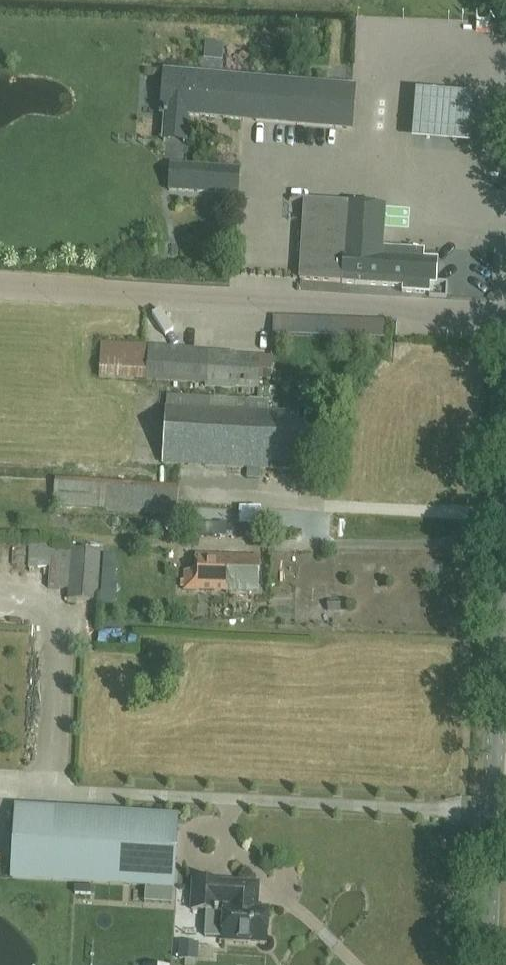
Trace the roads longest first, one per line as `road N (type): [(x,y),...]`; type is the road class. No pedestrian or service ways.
road 1 (secondary): [(488,964),(505,598)]

